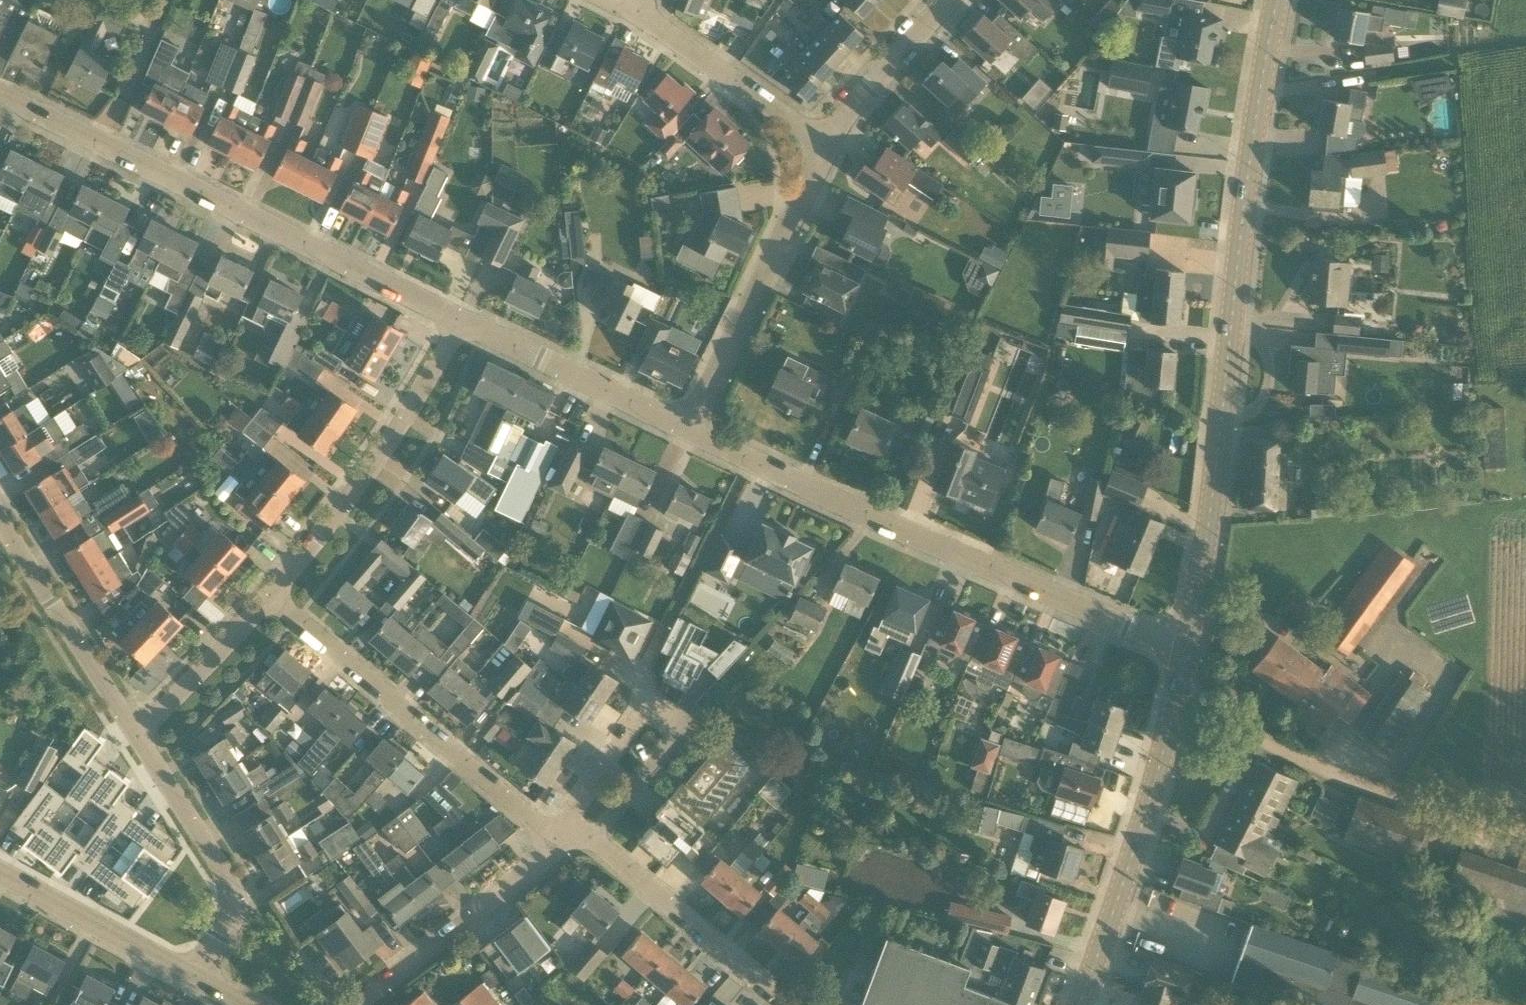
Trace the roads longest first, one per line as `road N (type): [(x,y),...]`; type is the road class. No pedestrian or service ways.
road 1 (tertiary): [(1187,644),(1277,0)]
road 2 (residential): [(1187,644),(1126,627),(884,523),(689,430)]
road 3 (residential): [(462,322),(0,95)]
road 4 (residential): [(571,835),(534,821),(273,595)]
road 5 (tertiary): [(1079,1004),(1137,840),(1187,644)]
road 6 (track): [(1525,825),(1338,774),(1252,738),(1177,690)]
road 7 (residential): [(273,595),(376,457),(462,322)]
road 8 (residential): [(689,430),(828,145)]
road 9 (residential): [(129,729),(231,880),(229,914),(194,979)]
road 10 (residential): [(787,1004),(603,848),(571,835)]
road 11 (residential): [(355,1004),(571,835)]
road 12 (residential): [(689,430),(462,322)]
road 13 (residential): [(0,520),(129,729)]
road 14 (residential): [(828,145),(634,13)]
road 15 (residential): [(194,979),(0,872)]
road 16 (residential): [(571,835),(603,822),(681,724),(649,700)]
road 17 (residential): [(129,729),(183,688),(273,595)]
road 18 (residential): [(828,145),(845,115),(947,0)]
road 19 (residential): [(571,835),(577,807),(649,700)]

